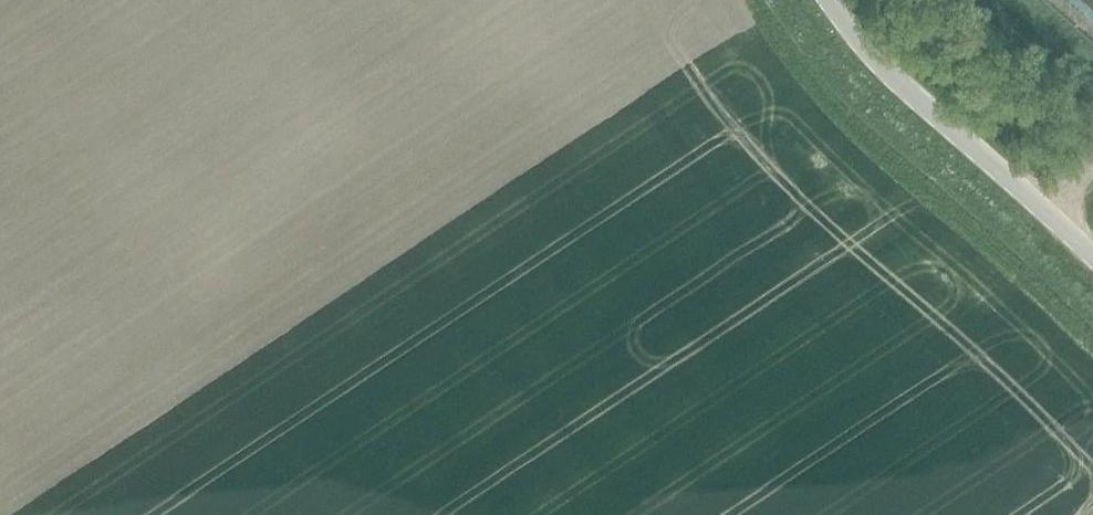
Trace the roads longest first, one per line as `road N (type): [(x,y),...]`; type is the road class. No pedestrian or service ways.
road 1 (tertiary): [(1092,255),(842,21),(830,0)]

